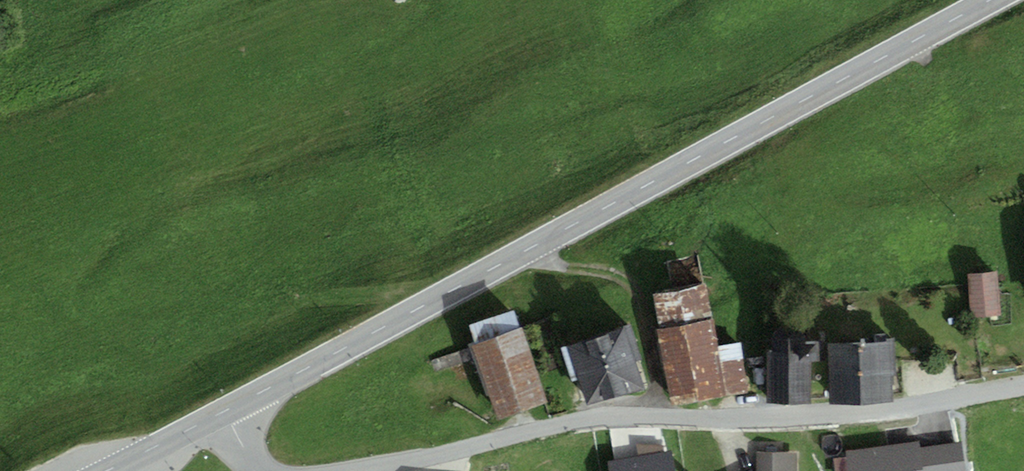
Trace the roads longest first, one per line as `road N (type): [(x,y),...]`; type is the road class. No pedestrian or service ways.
road 1 (tertiary): [(228,412),(989,0)]
road 2 (residential): [(355,470),(570,426),(915,410),(1023,387)]
road 3 (tertiary): [(115,470),(228,412)]

